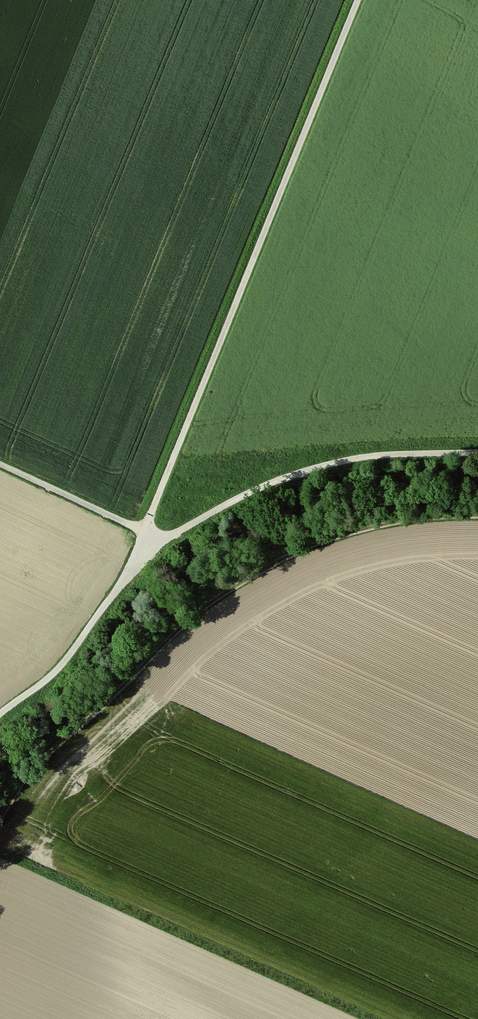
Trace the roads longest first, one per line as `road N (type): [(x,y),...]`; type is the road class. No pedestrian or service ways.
road 1 (track): [(359,0),(129,567),(63,663),(0,715)]
road 2 (track): [(477,518),(410,520),(342,537),(225,594),(54,750),(0,822)]
road 3 (track): [(0,464),(161,534),(322,466),(386,455),(477,453)]

